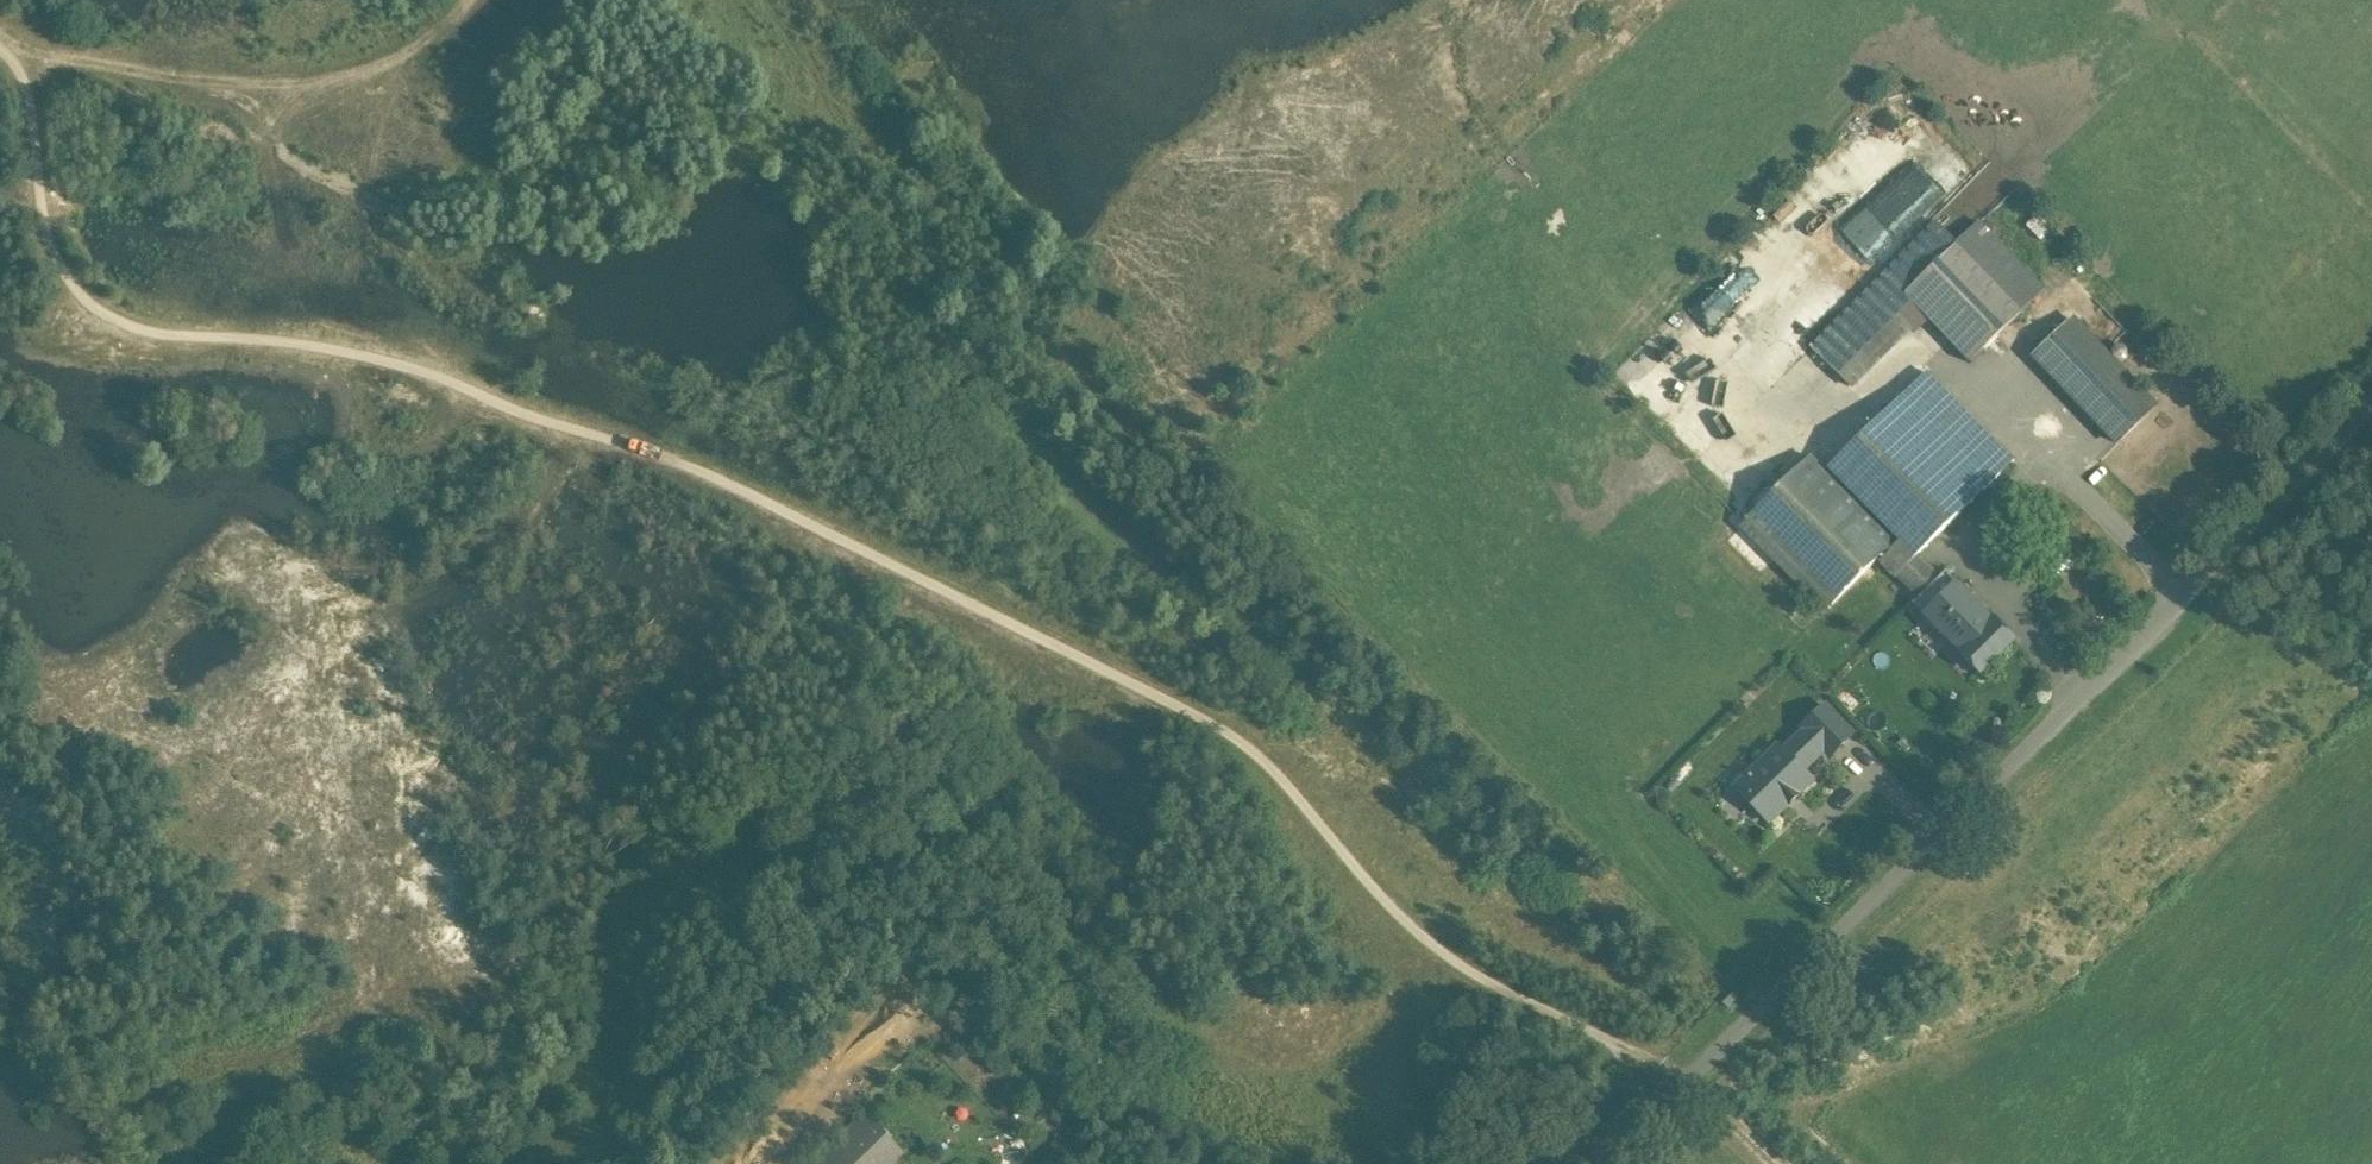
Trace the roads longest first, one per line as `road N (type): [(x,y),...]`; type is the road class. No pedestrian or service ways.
road 1 (track): [(1678,1086),(1485,976),(1318,843),(1192,723),(735,496),(387,373),(153,347),(76,311),(37,233),(20,91),(0,69)]
road 2 (unclassified): [(1598,1163),(2092,710),(2182,596),(2371,407)]
road 3 (track): [(1781,1163),(1688,1077)]

